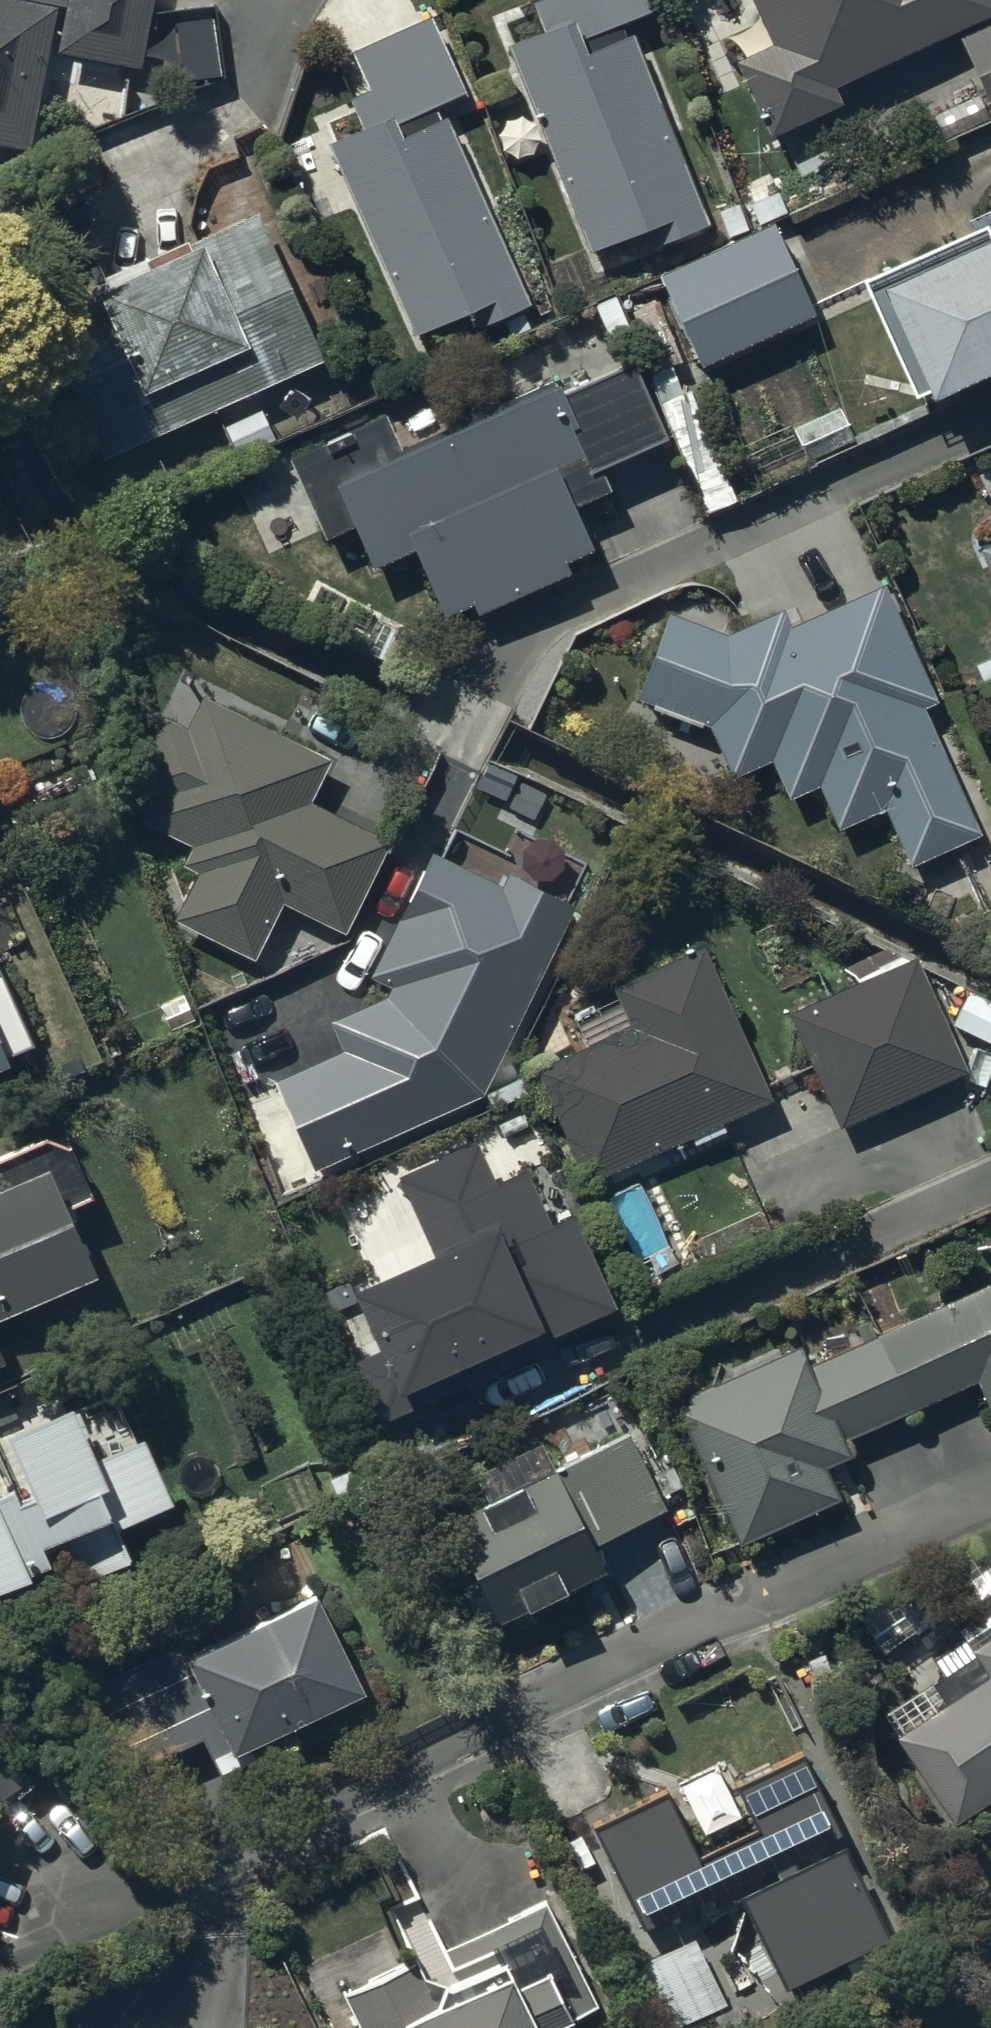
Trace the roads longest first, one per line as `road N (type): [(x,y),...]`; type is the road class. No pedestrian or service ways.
road 1 (residential): [(123,1904),(990,1487)]

